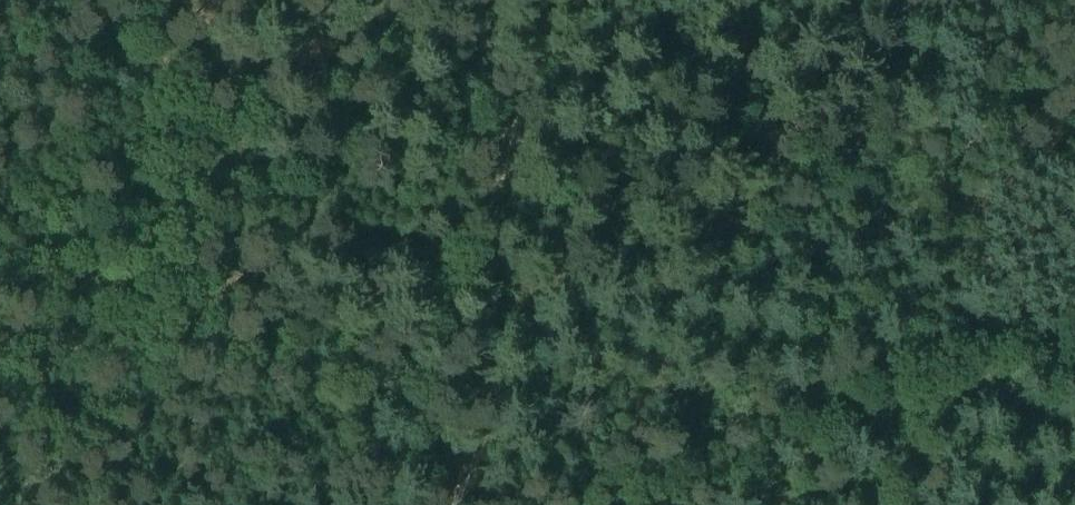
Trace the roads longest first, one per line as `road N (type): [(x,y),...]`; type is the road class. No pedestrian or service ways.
road 1 (track): [(0,350),(113,353),(344,229),(419,239),(467,260),(507,265)]
road 2 (track): [(444,504),(485,449),(526,0)]
road 3 (track): [(669,504),(941,397),(983,375),(984,353),(999,341),(1074,337)]
road 4 (track): [(975,0),(984,353)]

